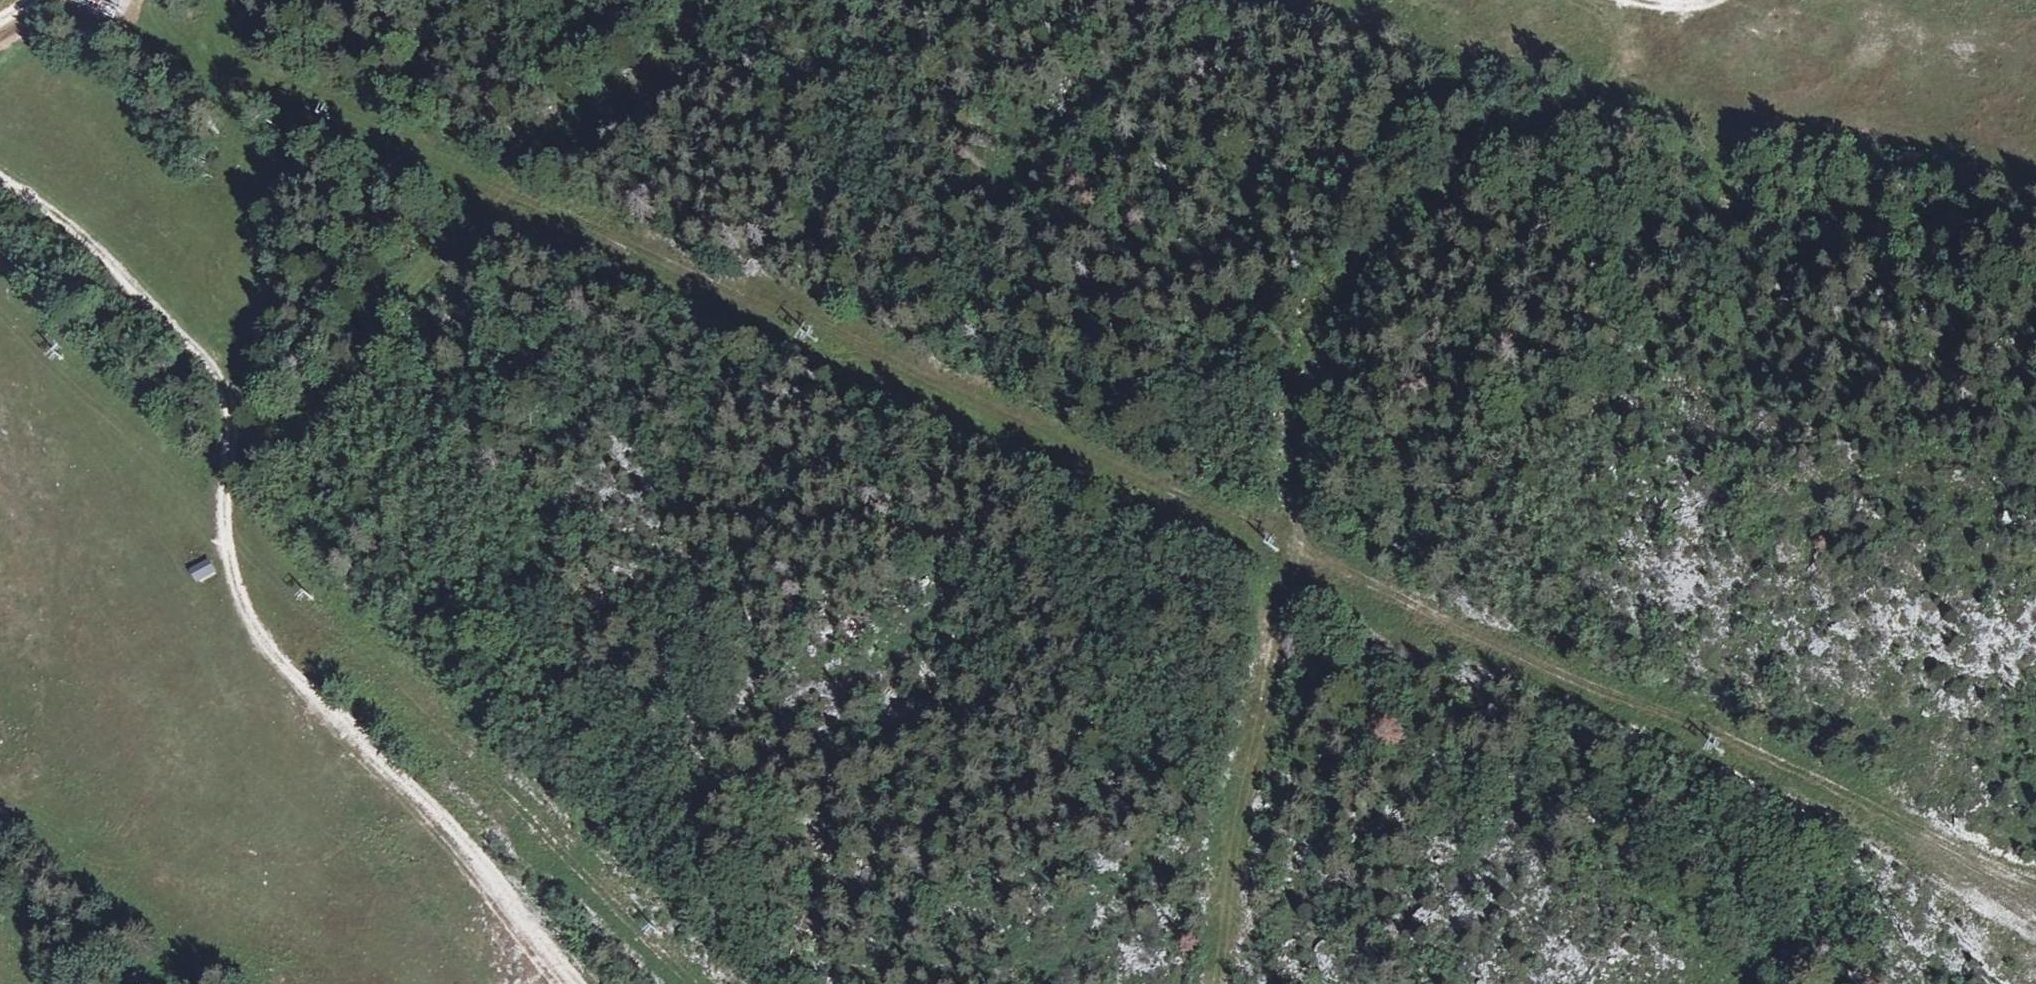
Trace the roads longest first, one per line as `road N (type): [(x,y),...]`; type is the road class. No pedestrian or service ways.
road 1 (track): [(0,177),(68,228),(213,365),(231,407),(223,538),(260,636),(547,938),(577,983)]
road 2 (track): [(1215,983),(1298,464)]

